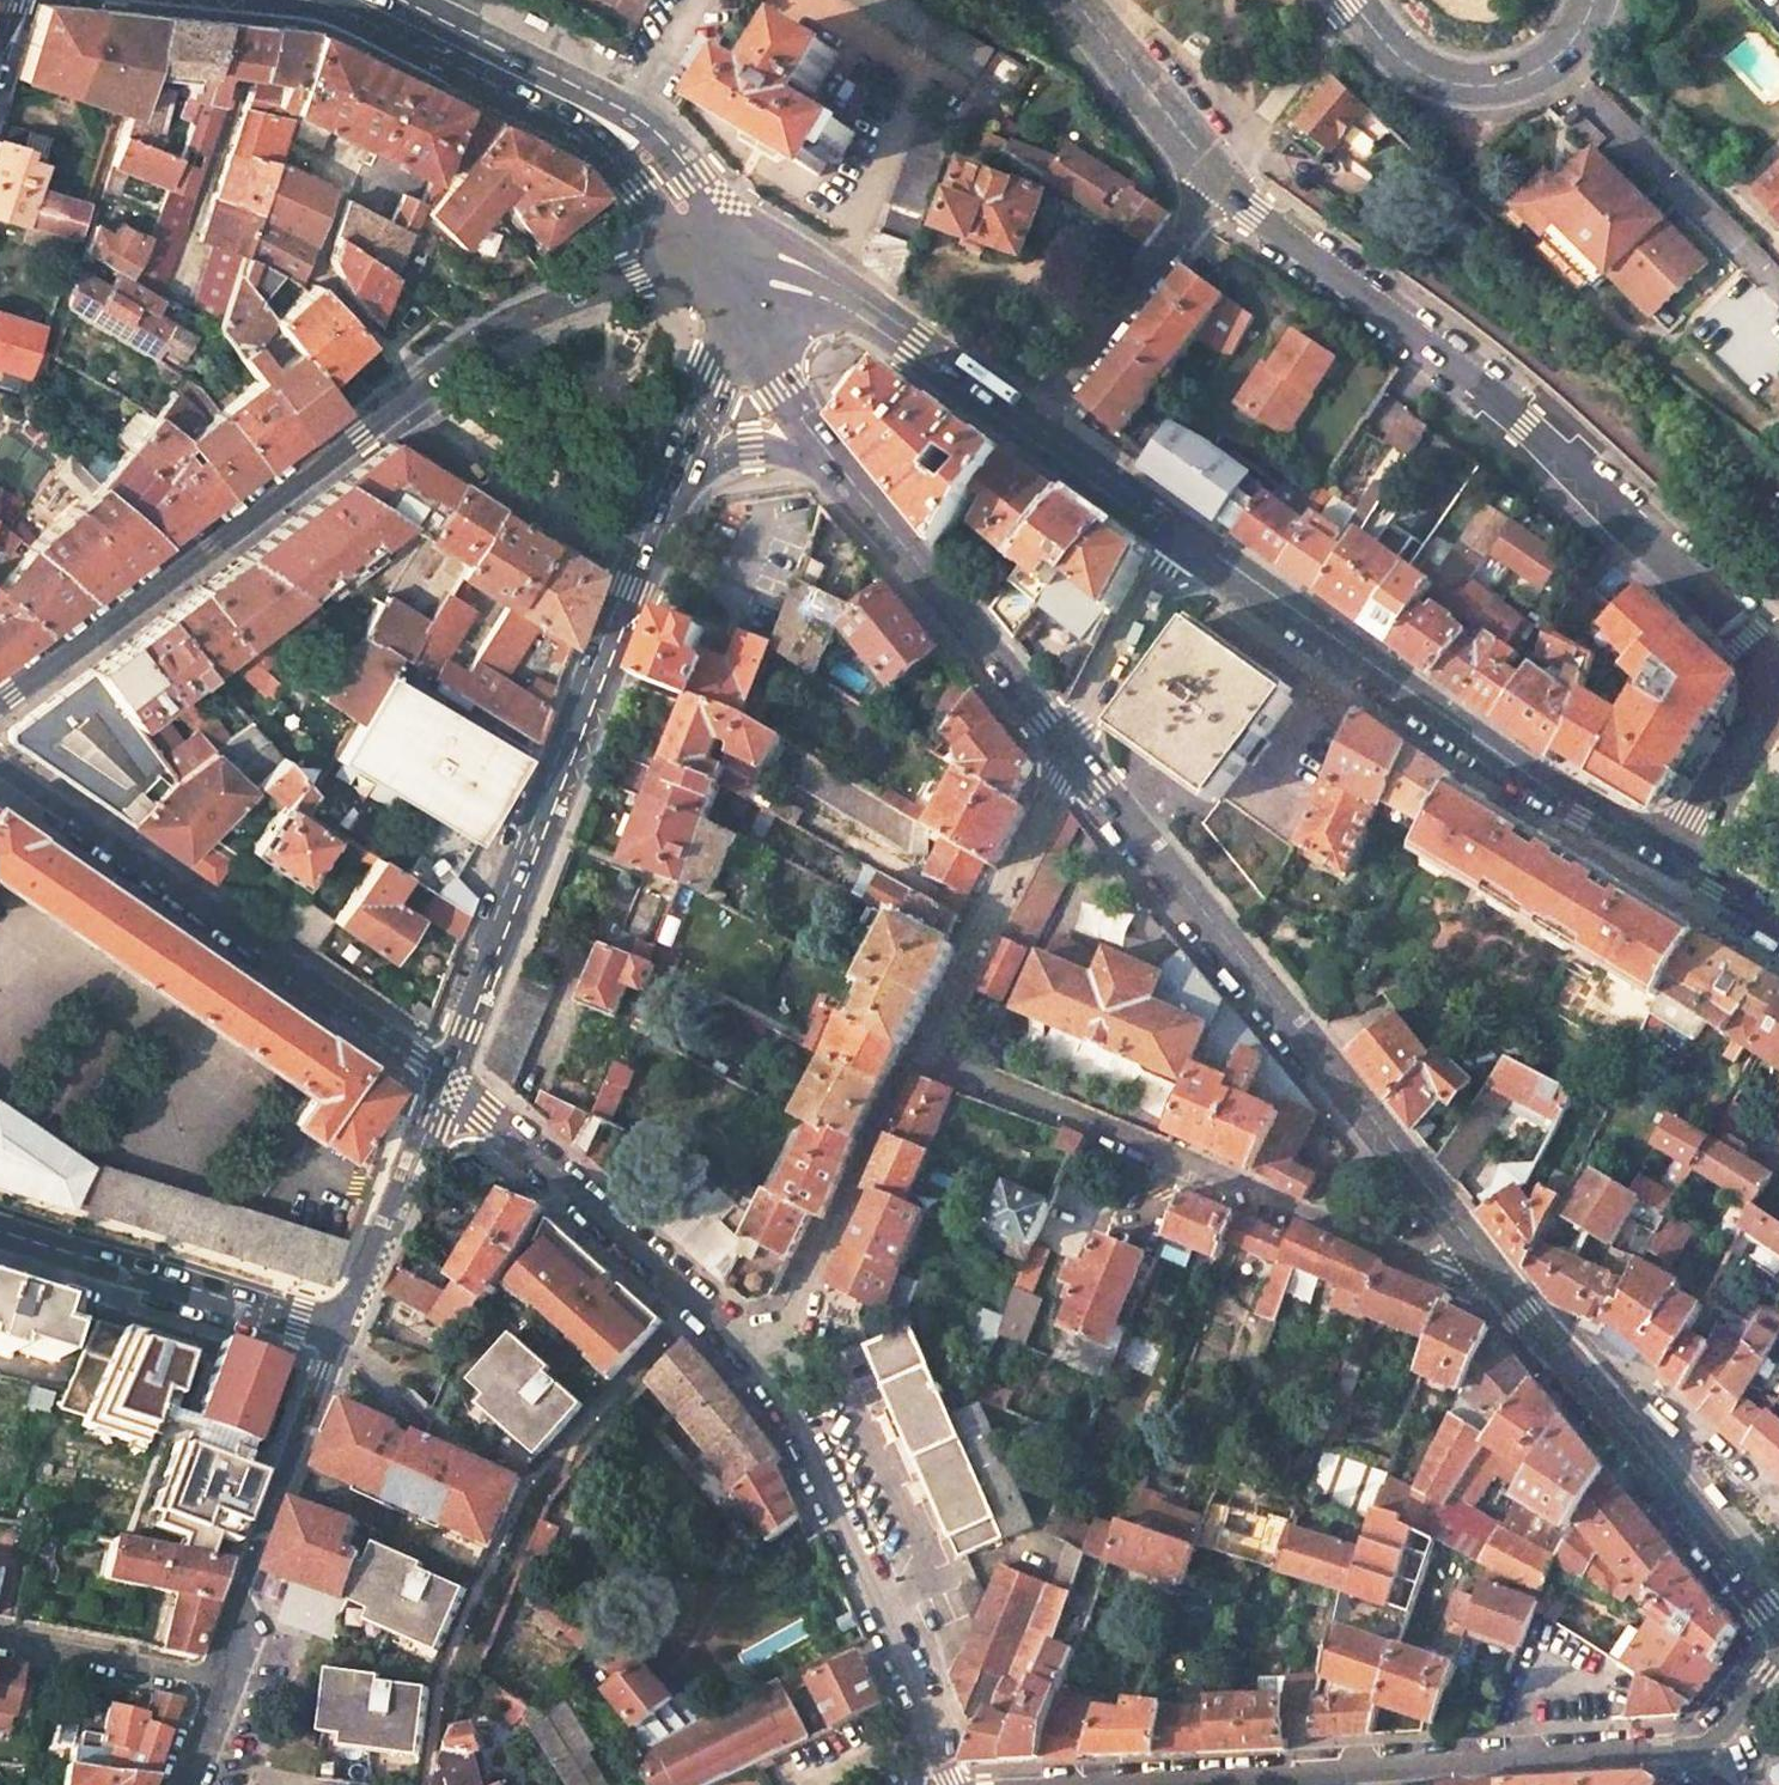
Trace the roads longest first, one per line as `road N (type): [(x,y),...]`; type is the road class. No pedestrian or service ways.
road 1 (trunk): [(128,0),(1778,1597)]
road 2 (trunk): [(1778,1308),(437,0)]
road 3 (tertiary): [(1219,176),(1252,213),(1504,401),(1772,669),(1767,698),(1679,863)]
road 4 (primary): [(1488,1263),(1066,747)]
road 5 (unclassified): [(916,1051),(1453,1276),(1468,1278),(1488,1263)]
road 6 (unclassified): [(1700,1750),(1099,1784)]
road 7 (tertiary): [(1176,534),(1529,773),(1679,863)]
road 8 (tertiary): [(449,1079),(642,561)]
road 9 (unclassified): [(449,1079),(0,762)]
road 10 (tertiary): [(395,412),(0,694)]
road 11 (unclassified): [(758,1351),(935,1728),(950,1784)]
road 12 (unclassified): [(758,1351),(699,1307),(449,1079)]
road 13 (tertiary): [(221,1687),(237,1600),(341,1332)]
road 14 (primary): [(1066,747),(834,464)]
road 15 (tertiary): [(0,1227),(341,1332)]
road 16 (primary): [(1778,1624),(1557,1345)]
road 17 (residential): [(916,1051),(786,1325),(758,1351)]
road 18 (residential): [(1066,747),(916,1051)]
road 19 (tertiary): [(679,261),(524,324),(395,412)]
road 20 (residential): [(1550,63),(1778,287)]
road 21 (residential): [(1033,430),(1219,176)]
road 22 (unclassified): [(395,412),(608,560),(642,561)]
road 23 (residential): [(1557,1345),(1569,1334),(1593,1338),(1778,1500)]
road 24 (primary): [(608,125),(361,0)]
road 25 (tertiary): [(341,1332),(449,1079)]
road 26 (residential): [(1066,747),(1176,534)]
road 27 (tertiary): [(1349,0),(1415,68),(1448,82),(1519,79),(1550,63)]
road 28 (tertiary): [(1219,176),(1074,0)]
road 29 (residential): [(0,1638),(221,1687)]
road 30 (tertiary): [(871,317),(1033,430)]
road 31 (tertiary): [(1033,430),(1176,534)]
road 32 (primary): [(834,464),(748,326)]
road 33 (tertiary): [(683,471),(748,326)]
road 34 (unclassified): [(683,471),(751,449),(834,464)]
road 35 (primary): [(608,125),(615,158),(679,261)]
road 36 (tertiary): [(811,274),(707,195)]
road 37 (unclassified): [(1778,1649),(1700,1750)]
road 38 (primary): [(707,195),(665,142),(608,125)]
road 39 (tertiary): [(748,326),(801,313),(871,317)]

